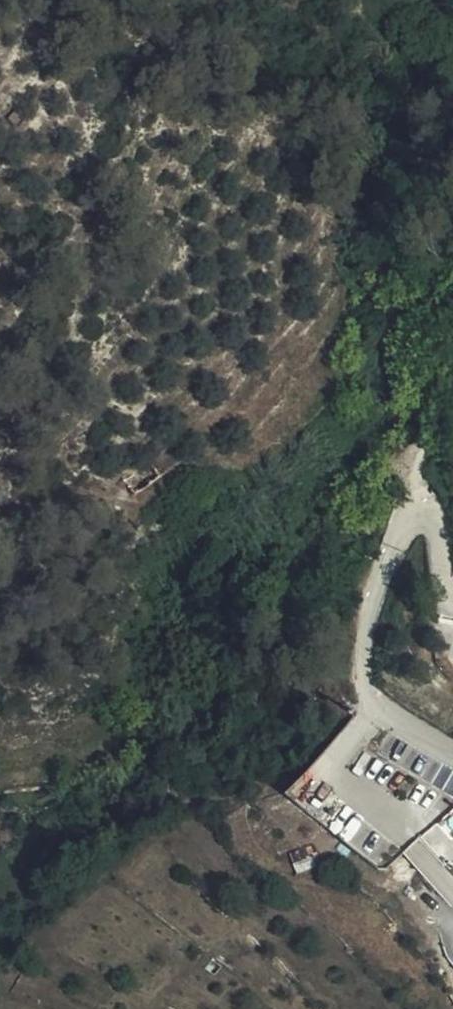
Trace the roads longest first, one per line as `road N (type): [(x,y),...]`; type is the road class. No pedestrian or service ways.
road 1 (residential): [(452,754),(382,712),(363,665),(401,518),(434,521),(443,593),(452,598)]

